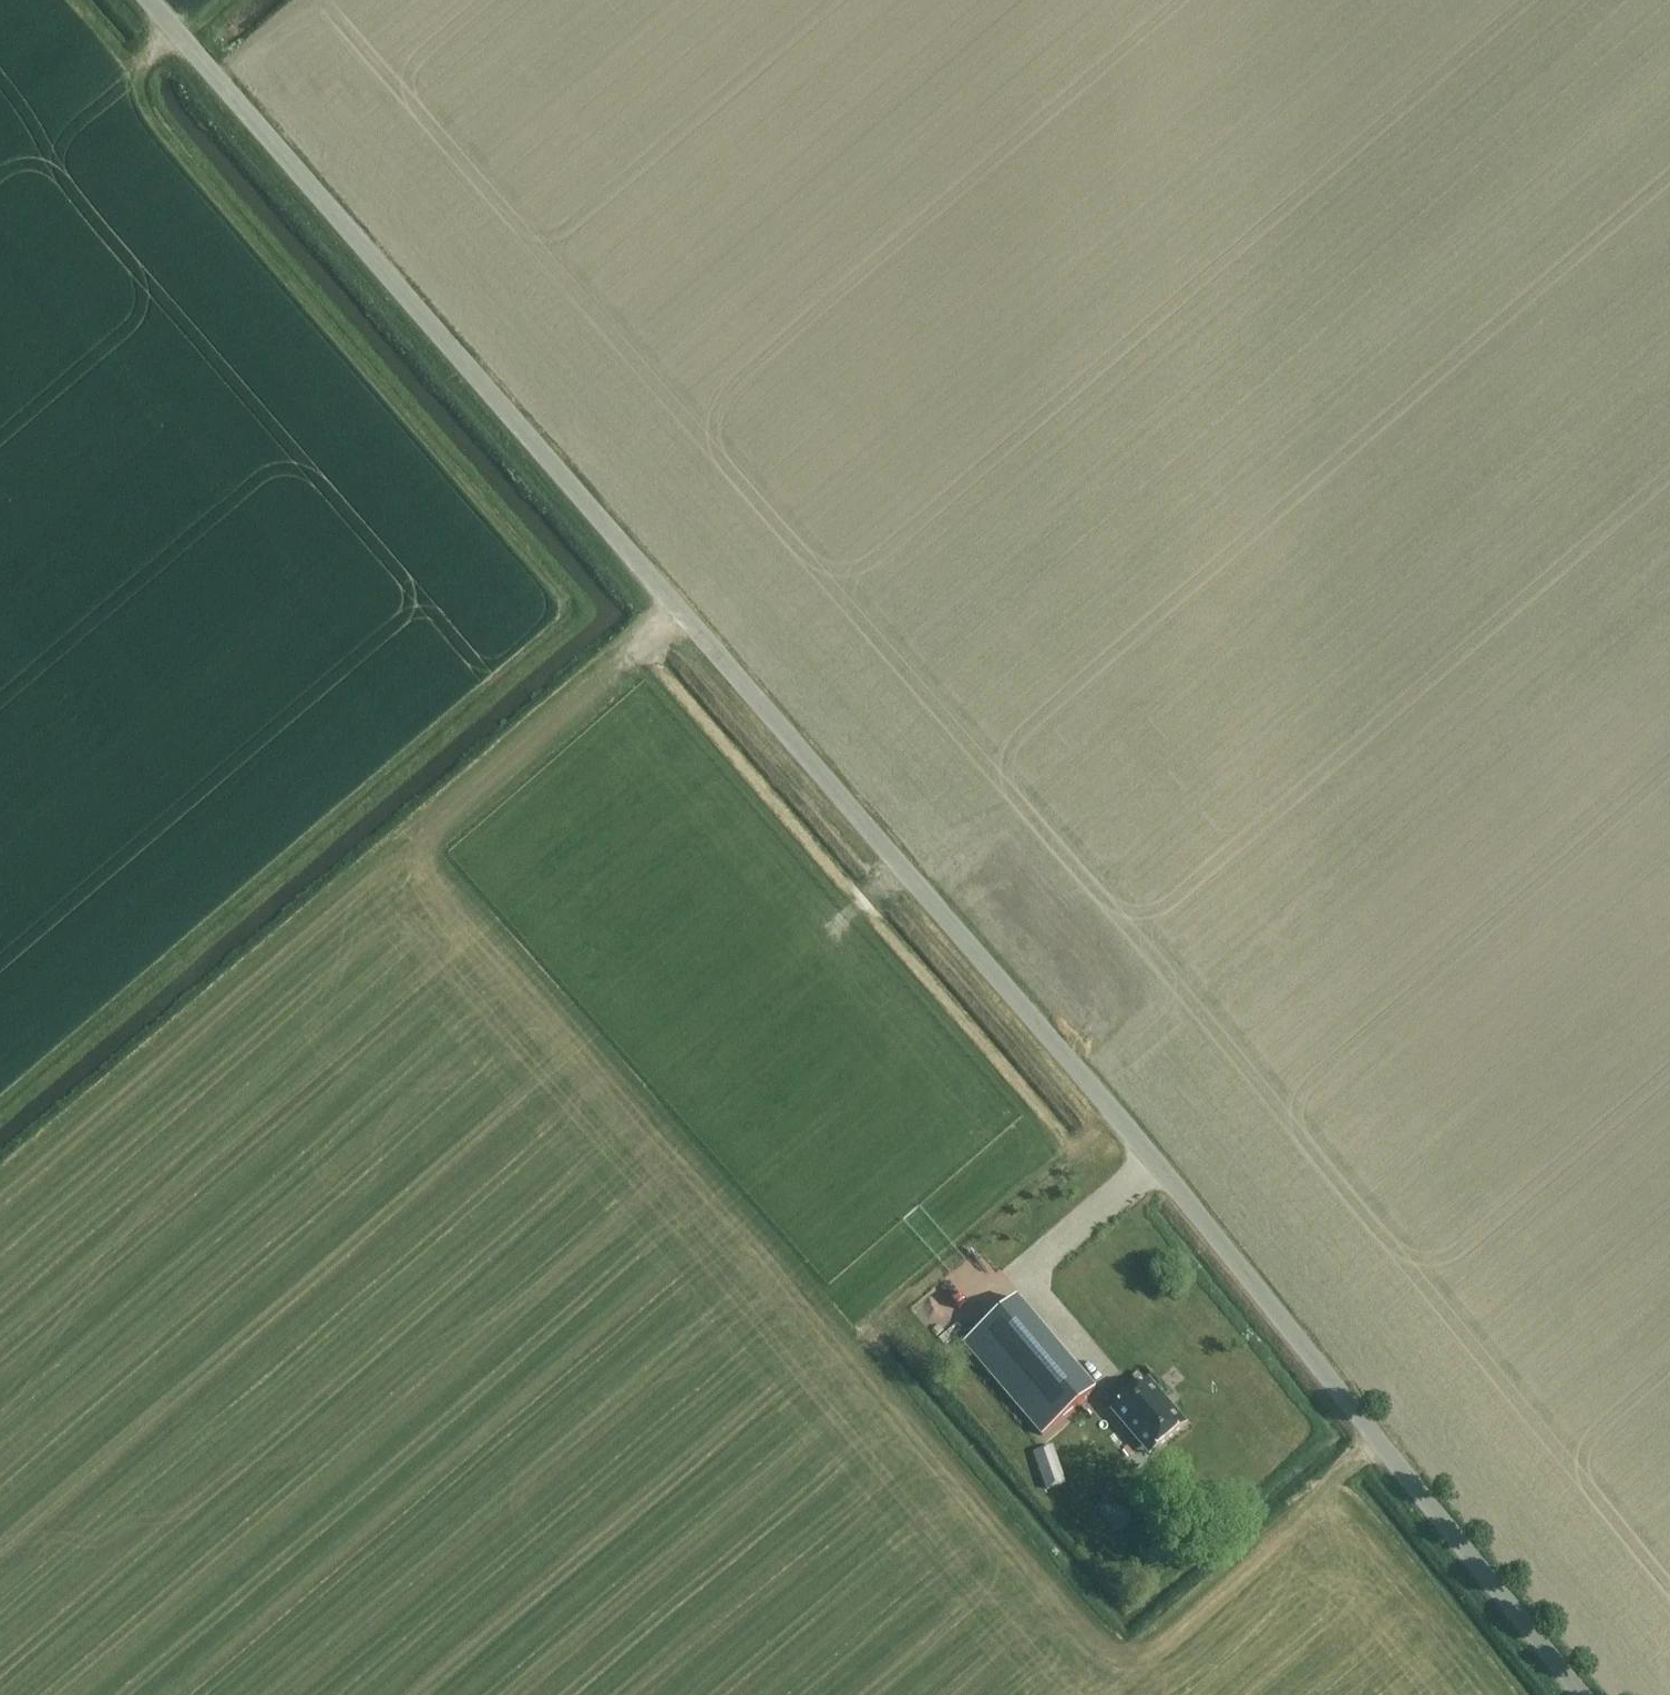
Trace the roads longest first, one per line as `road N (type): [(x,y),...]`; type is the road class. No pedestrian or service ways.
road 1 (unclassified): [(1582,1694),(1151,1158),(153,0)]

